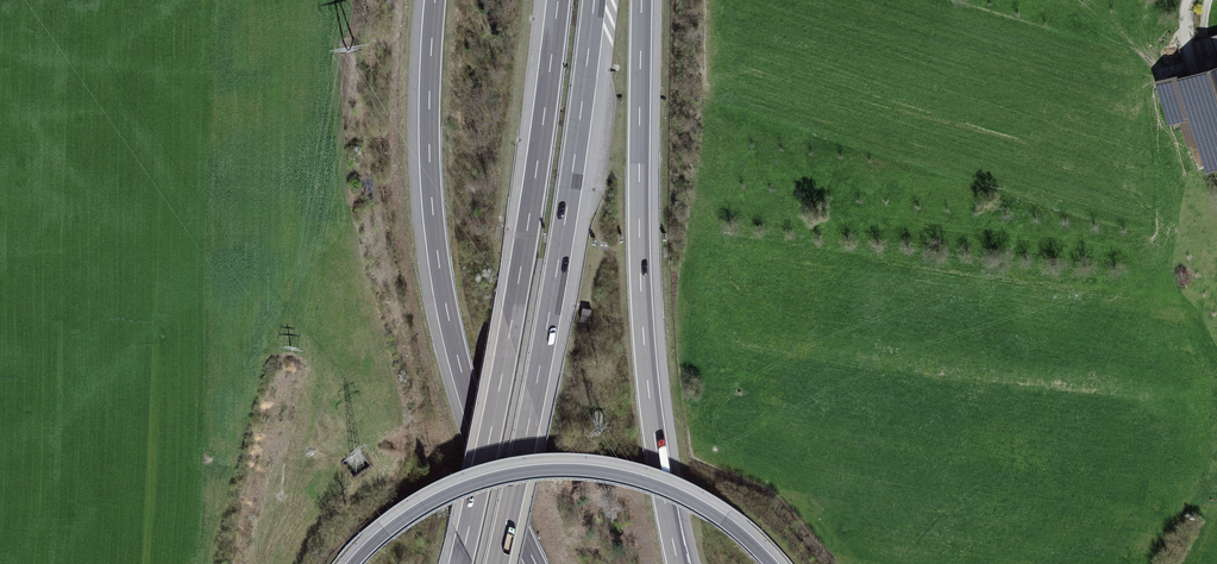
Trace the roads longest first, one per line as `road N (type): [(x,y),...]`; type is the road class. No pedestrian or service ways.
road 1 (motorway): [(435,0),(429,152),(447,311),(474,418),(536,563)]
road 2 (motorway): [(558,0),(510,330),(461,563)]
road 3 (motorway): [(498,563),(563,239),(594,0)]
road 4 (motorway): [(678,563),(645,357),(642,0)]
road 5 (motorway): [(772,563),(723,520),(673,492),(606,472),(556,469),(452,491),(386,531),(352,563)]

